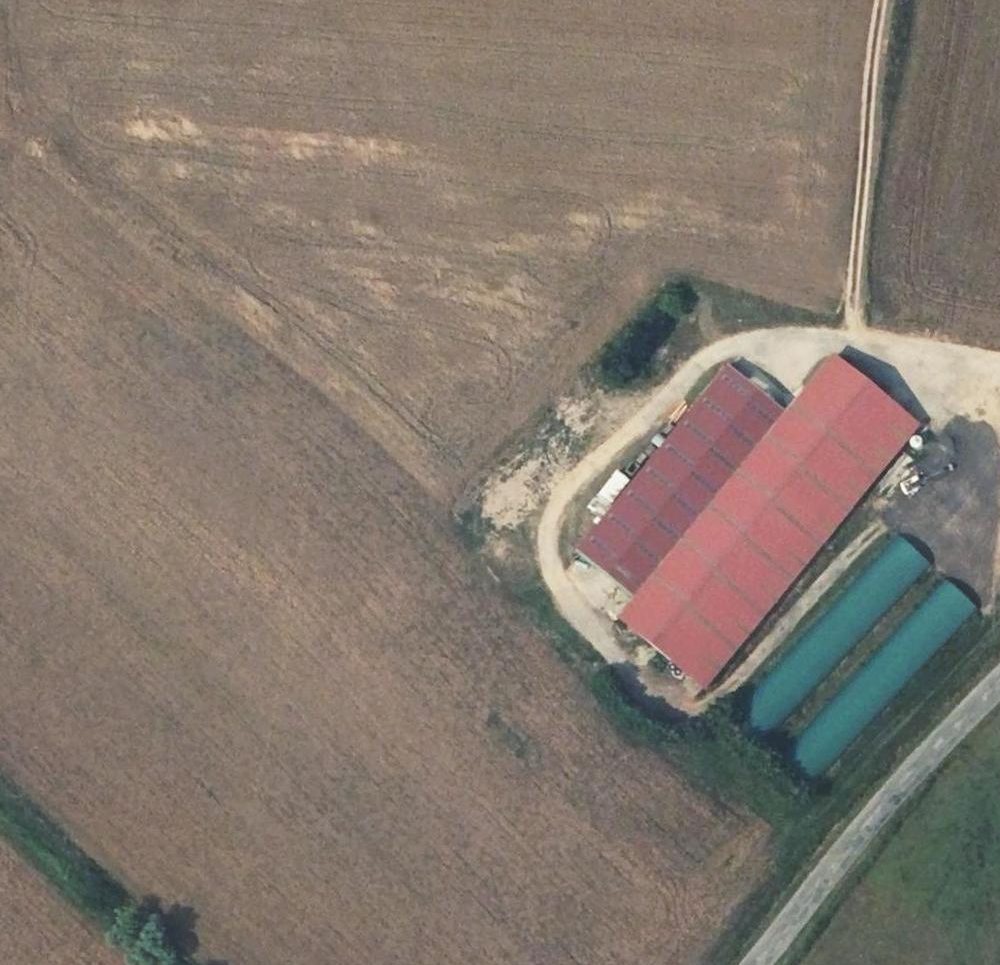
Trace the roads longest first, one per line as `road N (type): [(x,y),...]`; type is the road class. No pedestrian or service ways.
road 1 (unclassified): [(999,697),(891,801),(770,964)]

